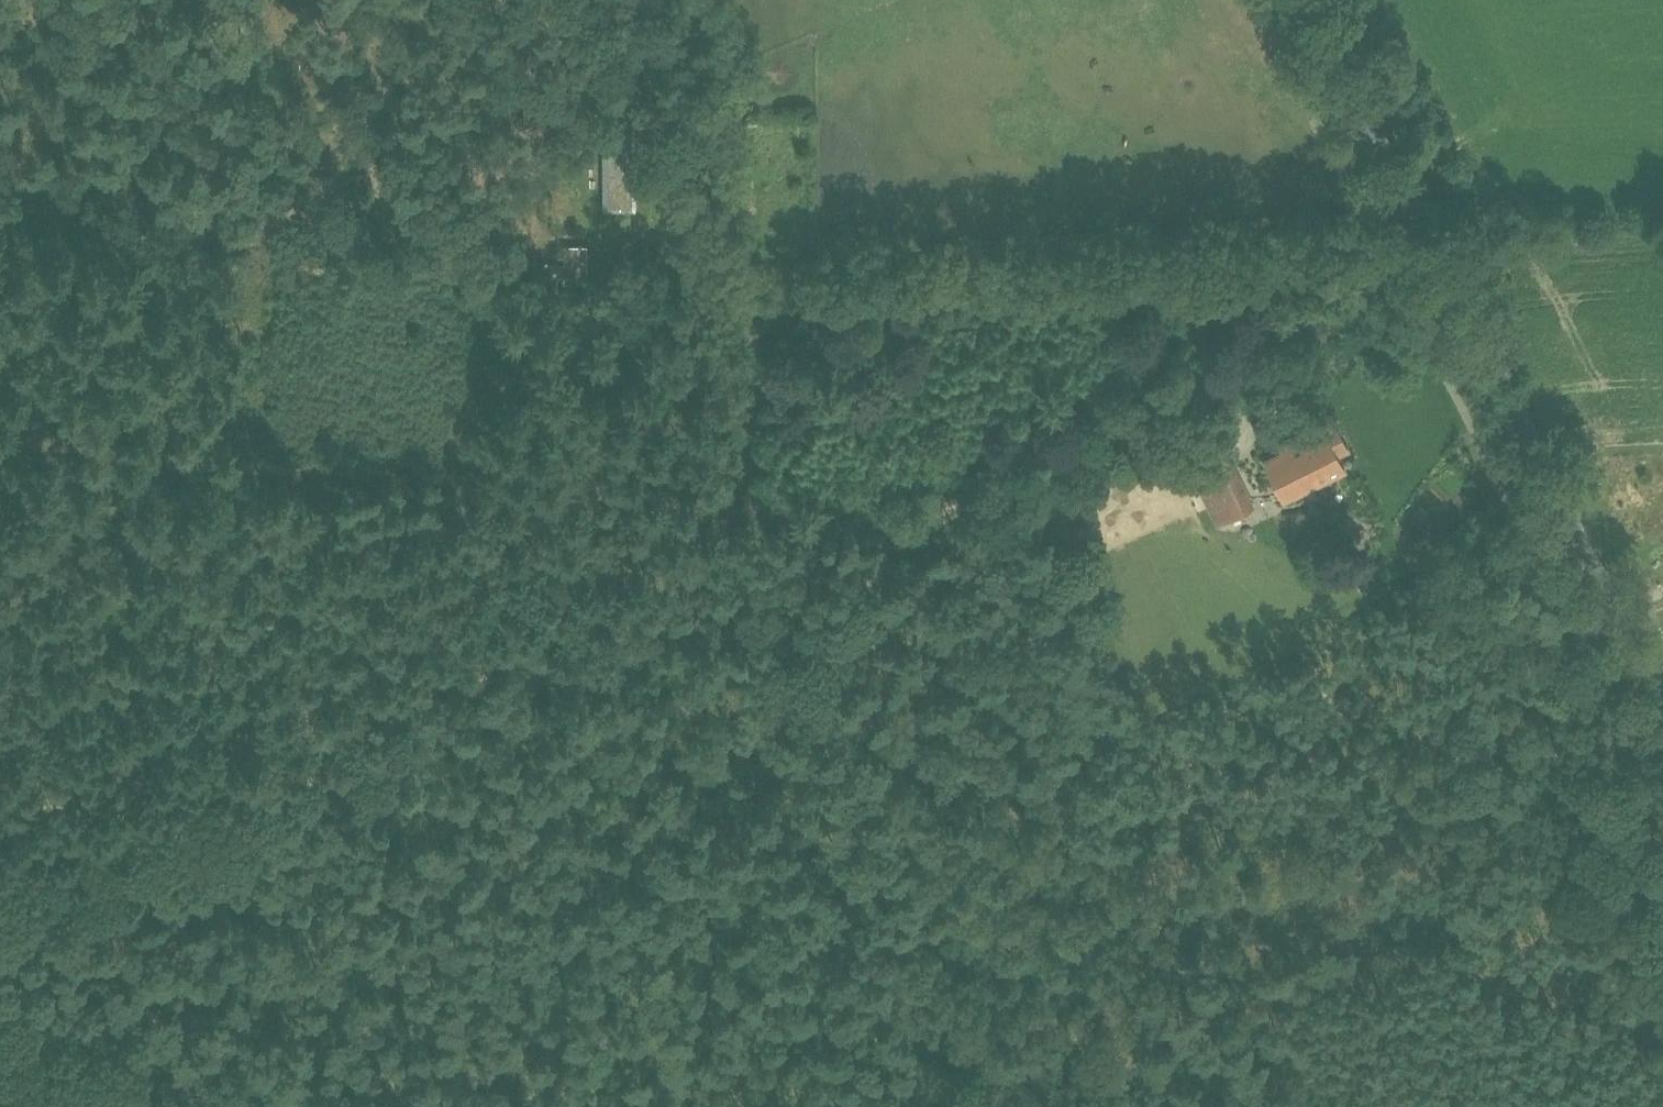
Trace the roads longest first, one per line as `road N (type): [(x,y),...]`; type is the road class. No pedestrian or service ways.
road 1 (unclassified): [(0,917),(883,533)]
road 2 (residential): [(883,533),(1451,288)]
road 3 (tertiary): [(1662,696),(1451,288)]
road 4 (tertiary): [(1451,288),(1303,0)]
road 5 (unclassified): [(201,1106),(0,1032)]

